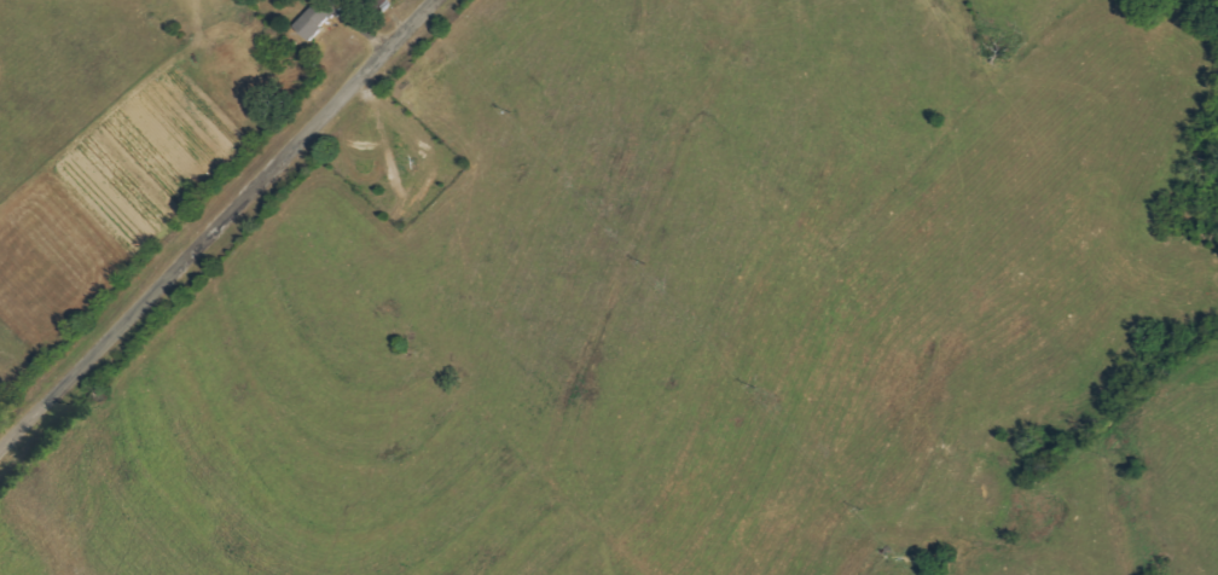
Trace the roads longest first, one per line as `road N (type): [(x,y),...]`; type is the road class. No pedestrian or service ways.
road 1 (residential): [(0,454),(439,0)]

